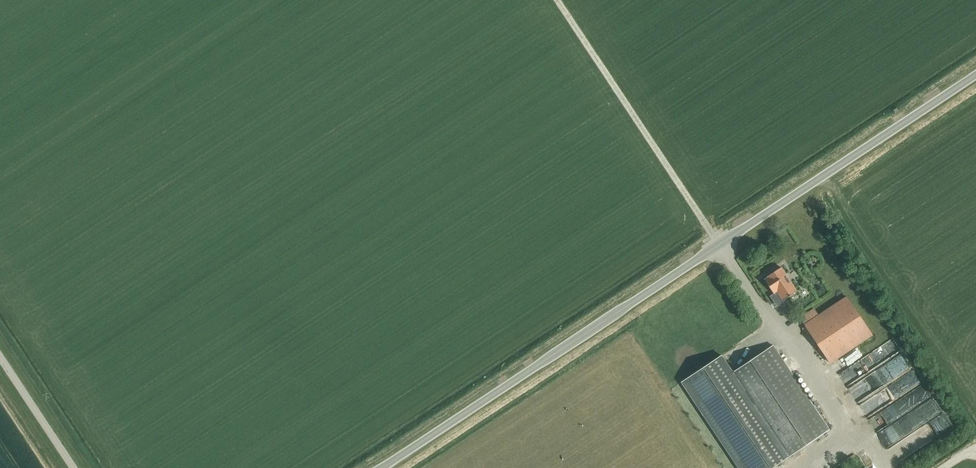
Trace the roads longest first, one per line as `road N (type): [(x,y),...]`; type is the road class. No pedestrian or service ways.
road 1 (unclassified): [(379,467),(975,71)]
road 2 (unclassified): [(73,467),(0,356)]

